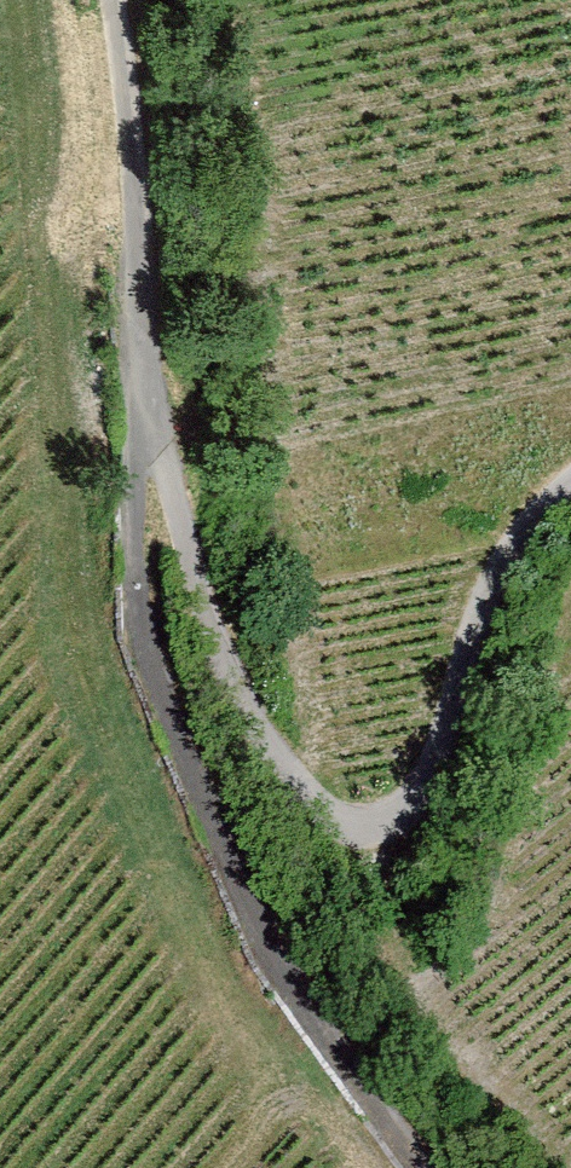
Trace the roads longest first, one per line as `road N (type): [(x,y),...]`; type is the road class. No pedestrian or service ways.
road 1 (unclassified): [(111,0),(137,146),(173,647),(202,779),(279,989),(368,1122),(411,1167)]
road 2 (track): [(570,484),(508,524),(461,701),(419,811),(363,843),(293,781),(161,484)]

